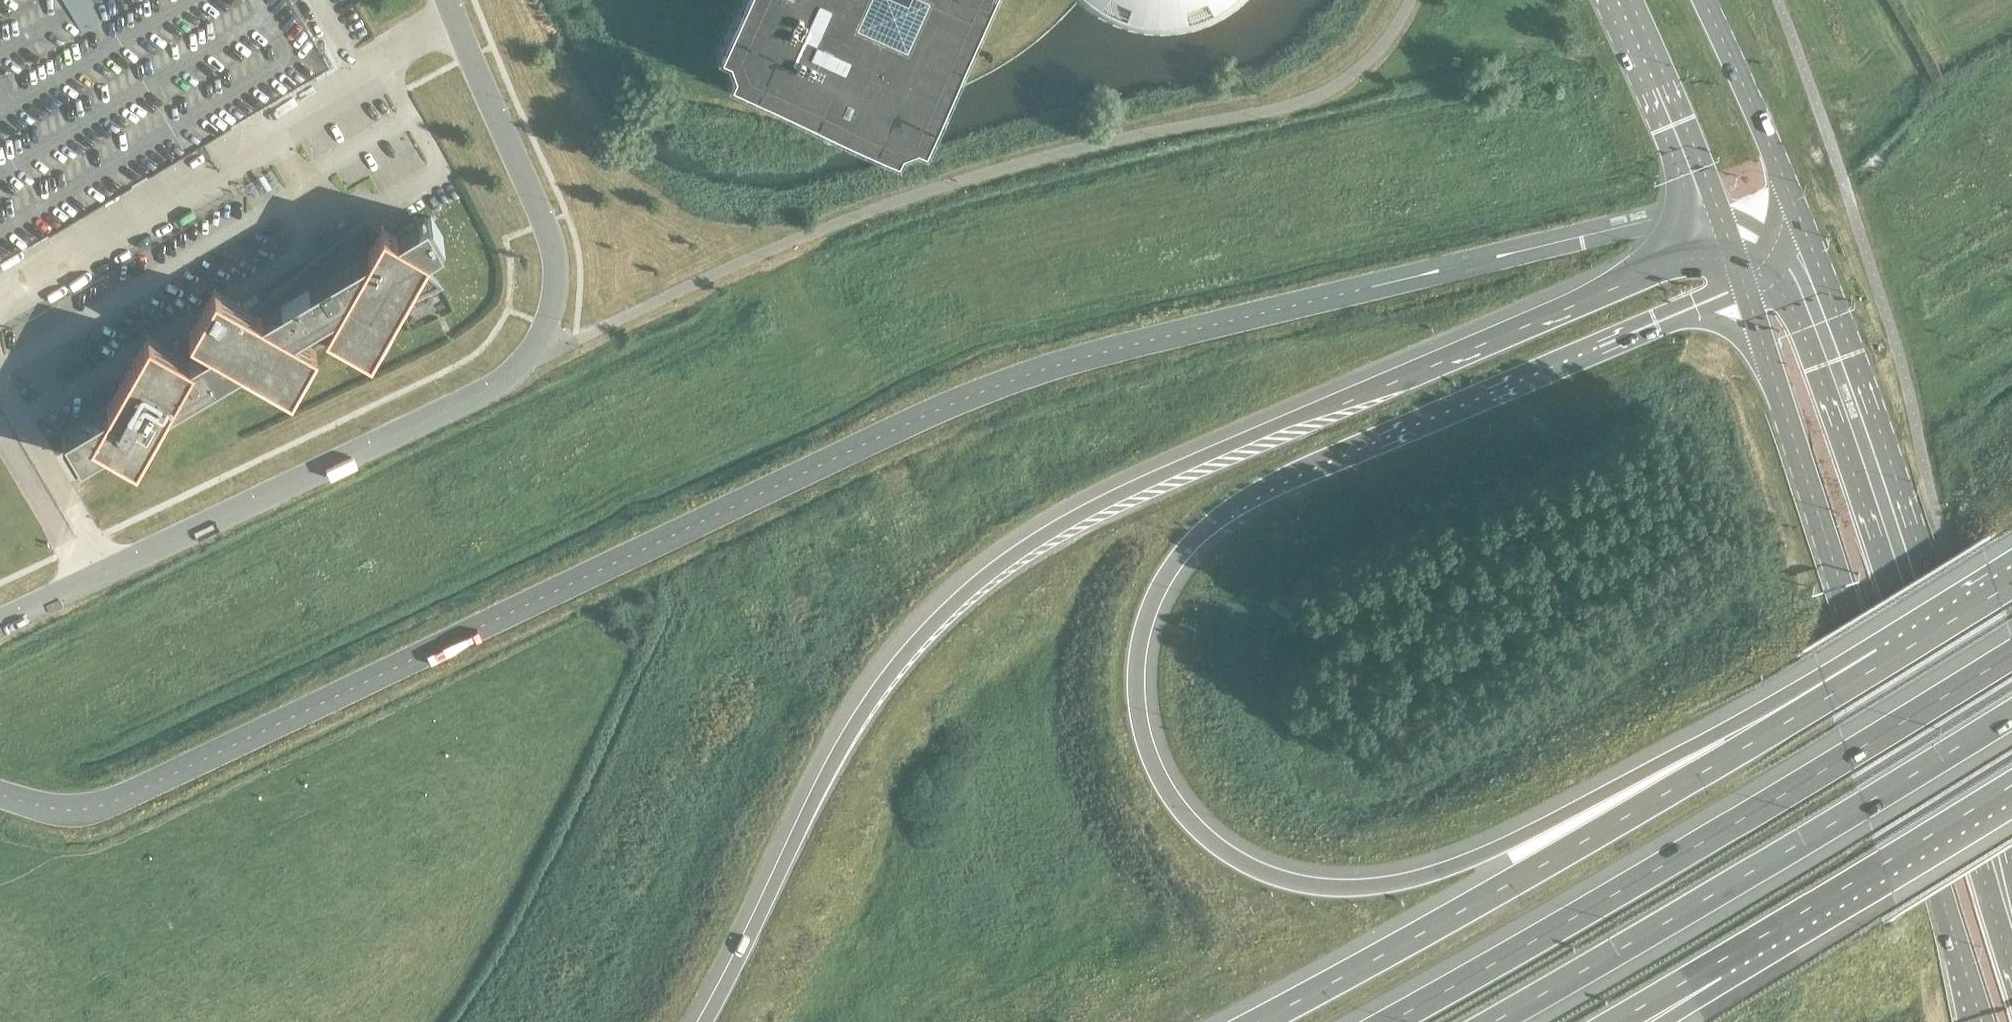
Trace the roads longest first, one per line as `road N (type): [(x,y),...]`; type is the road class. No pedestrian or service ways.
road 1 (motorway): [(1774,725),(1464,862),(1408,884),(1349,892),(1238,862),(1201,836),(1154,764),(1136,683),(1146,612),(1166,574),(1192,543),(1250,502),(1747,287)]
road 2 (motorway): [(1727,243),(1182,469),(1070,520),(998,566),(898,661),(839,748),(708,1021)]
road 3 (unclassified): [(448,0),(548,232),(556,275),(545,325),(519,362),(492,385),(0,619)]
road 4 (primary): [(1747,287),(1983,1021)]
road 5 (motorway): [(2011,653),(1383,1021)]
road 6 (primary): [(2011,924),(1808,239)]
road 7 (motorway): [(1486,1021),(2011,714)]
road 8 (motorway): [(1774,725),(1258,1021)]
road 9 (motorway): [(1732,959),(2011,787)]
road 10 (motorway): [(2011,581),(1774,725)]
road 11 (secondary): [(1619,0),(1727,243)]
road 12 (secondary): [(1808,239),(1705,0)]
road 13 (motorway): [(1618,1021),(1732,959)]

